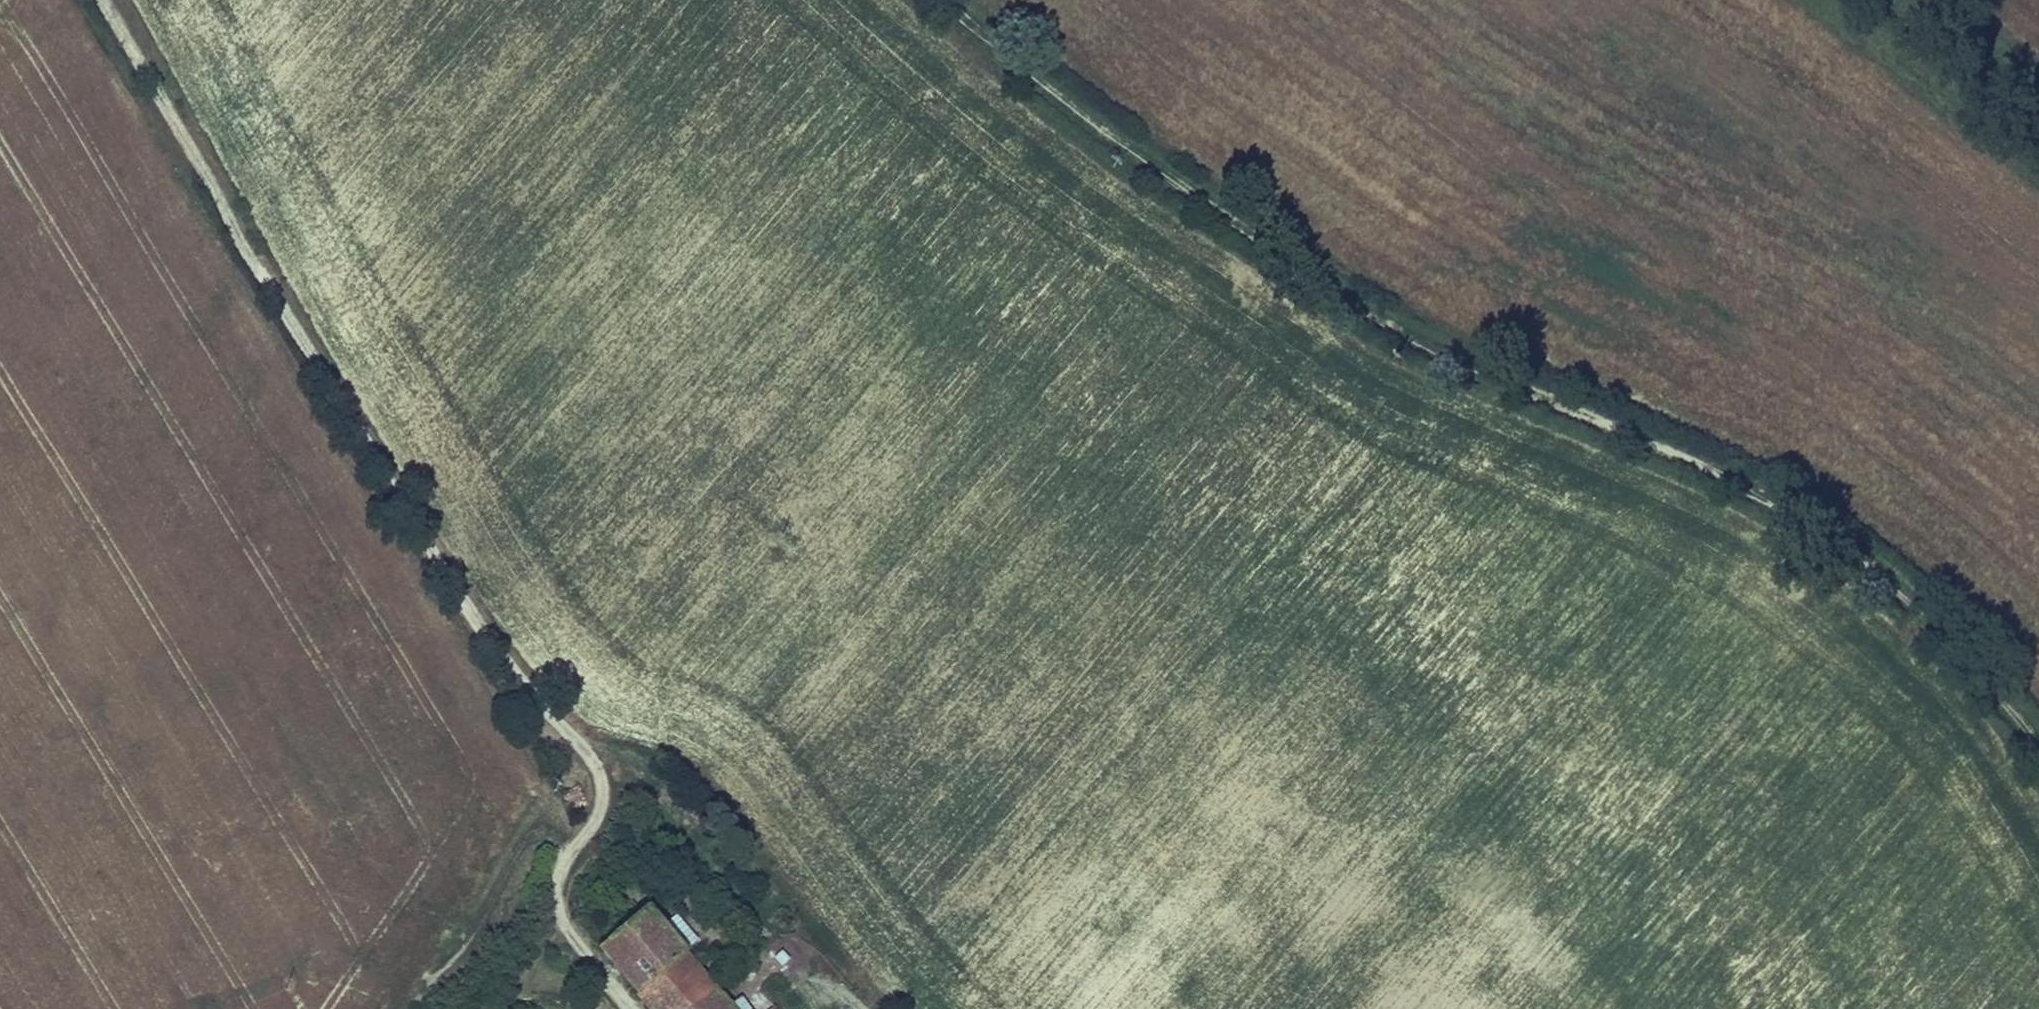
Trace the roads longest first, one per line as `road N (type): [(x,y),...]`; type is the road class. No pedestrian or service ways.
road 1 (track): [(945,0),(1020,70),(1338,307),(1786,510),(1957,645),(2038,752)]
road 2 (track): [(632,1008),(555,900),(555,873),(603,796),(599,771),(488,640),(103,0)]

